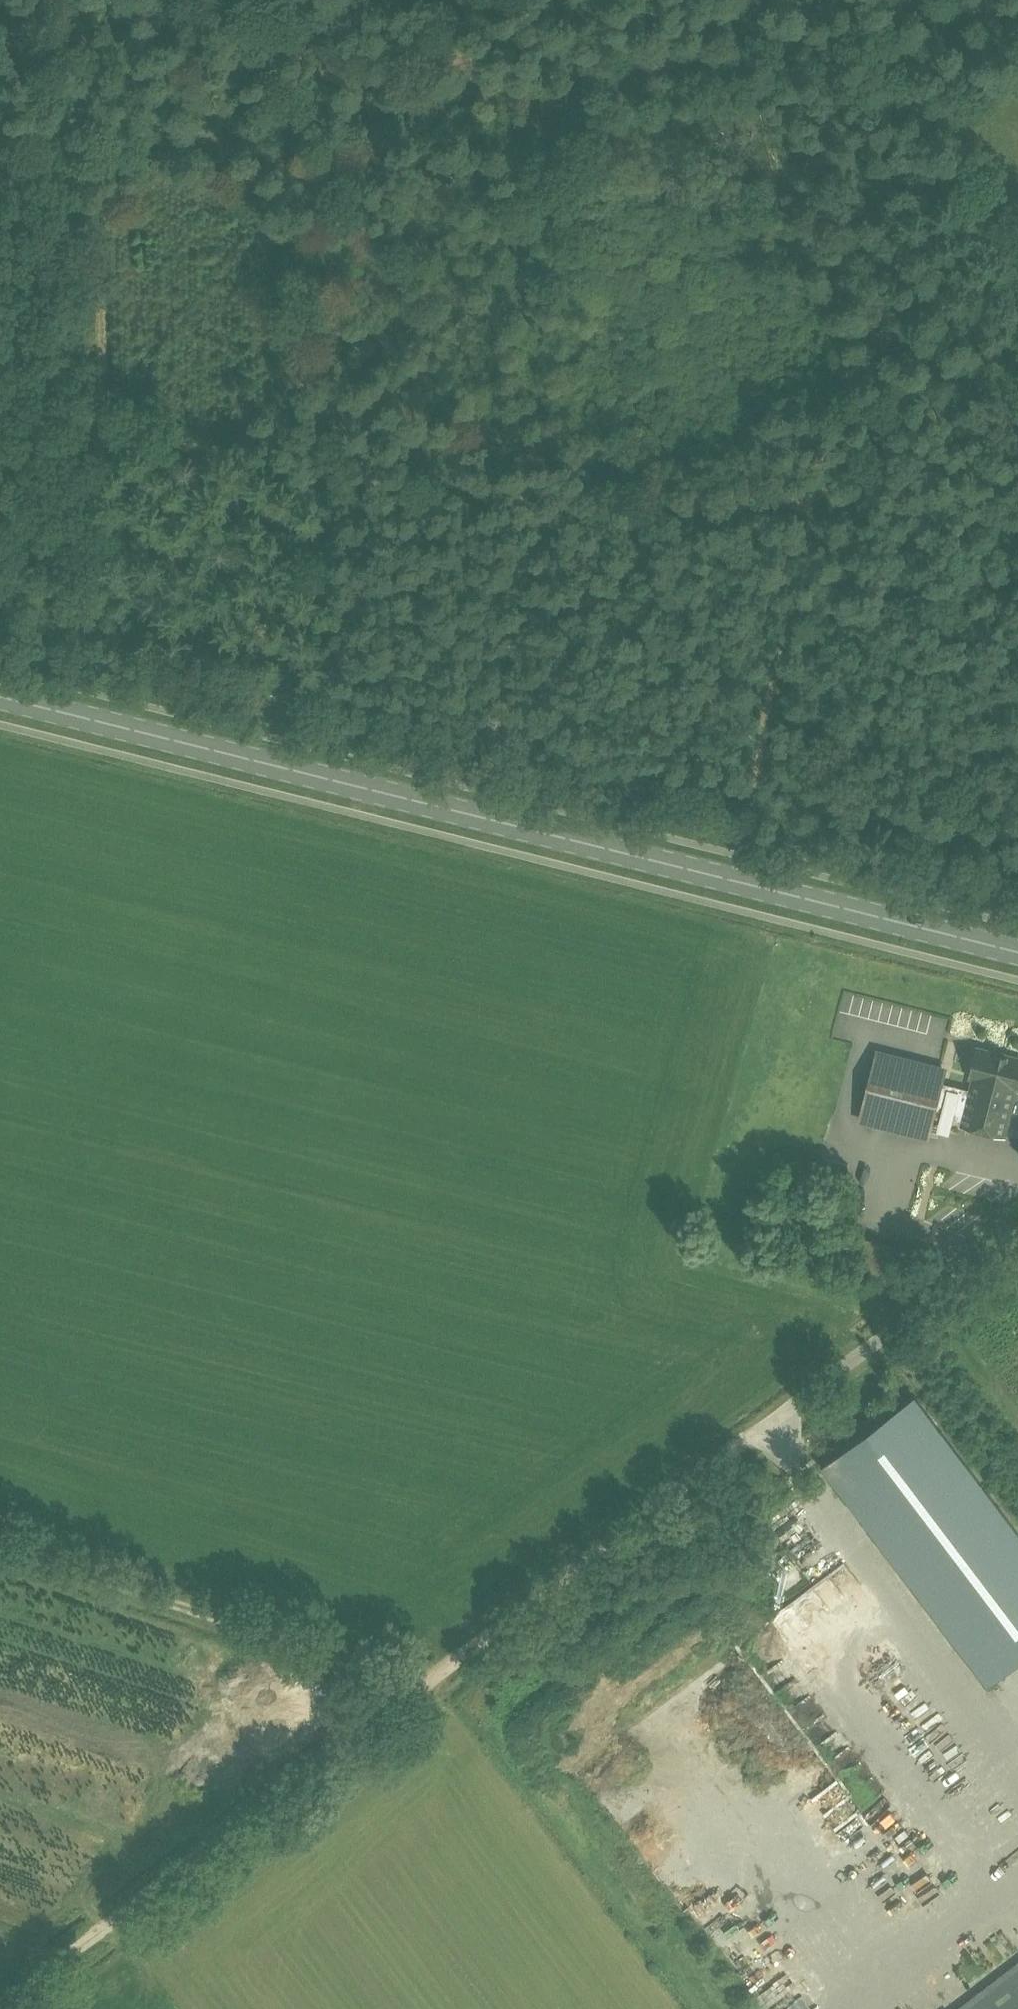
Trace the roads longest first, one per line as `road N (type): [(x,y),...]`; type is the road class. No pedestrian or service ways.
road 1 (primary): [(1017,954),(0,699)]
road 2 (track): [(0,170),(1016,0)]
road 3 (track): [(2,2008),(764,1430)]
road 4 (track): [(423,1687),(0,1545)]
road 5 (unclassified): [(764,1430),(1017,1235)]

